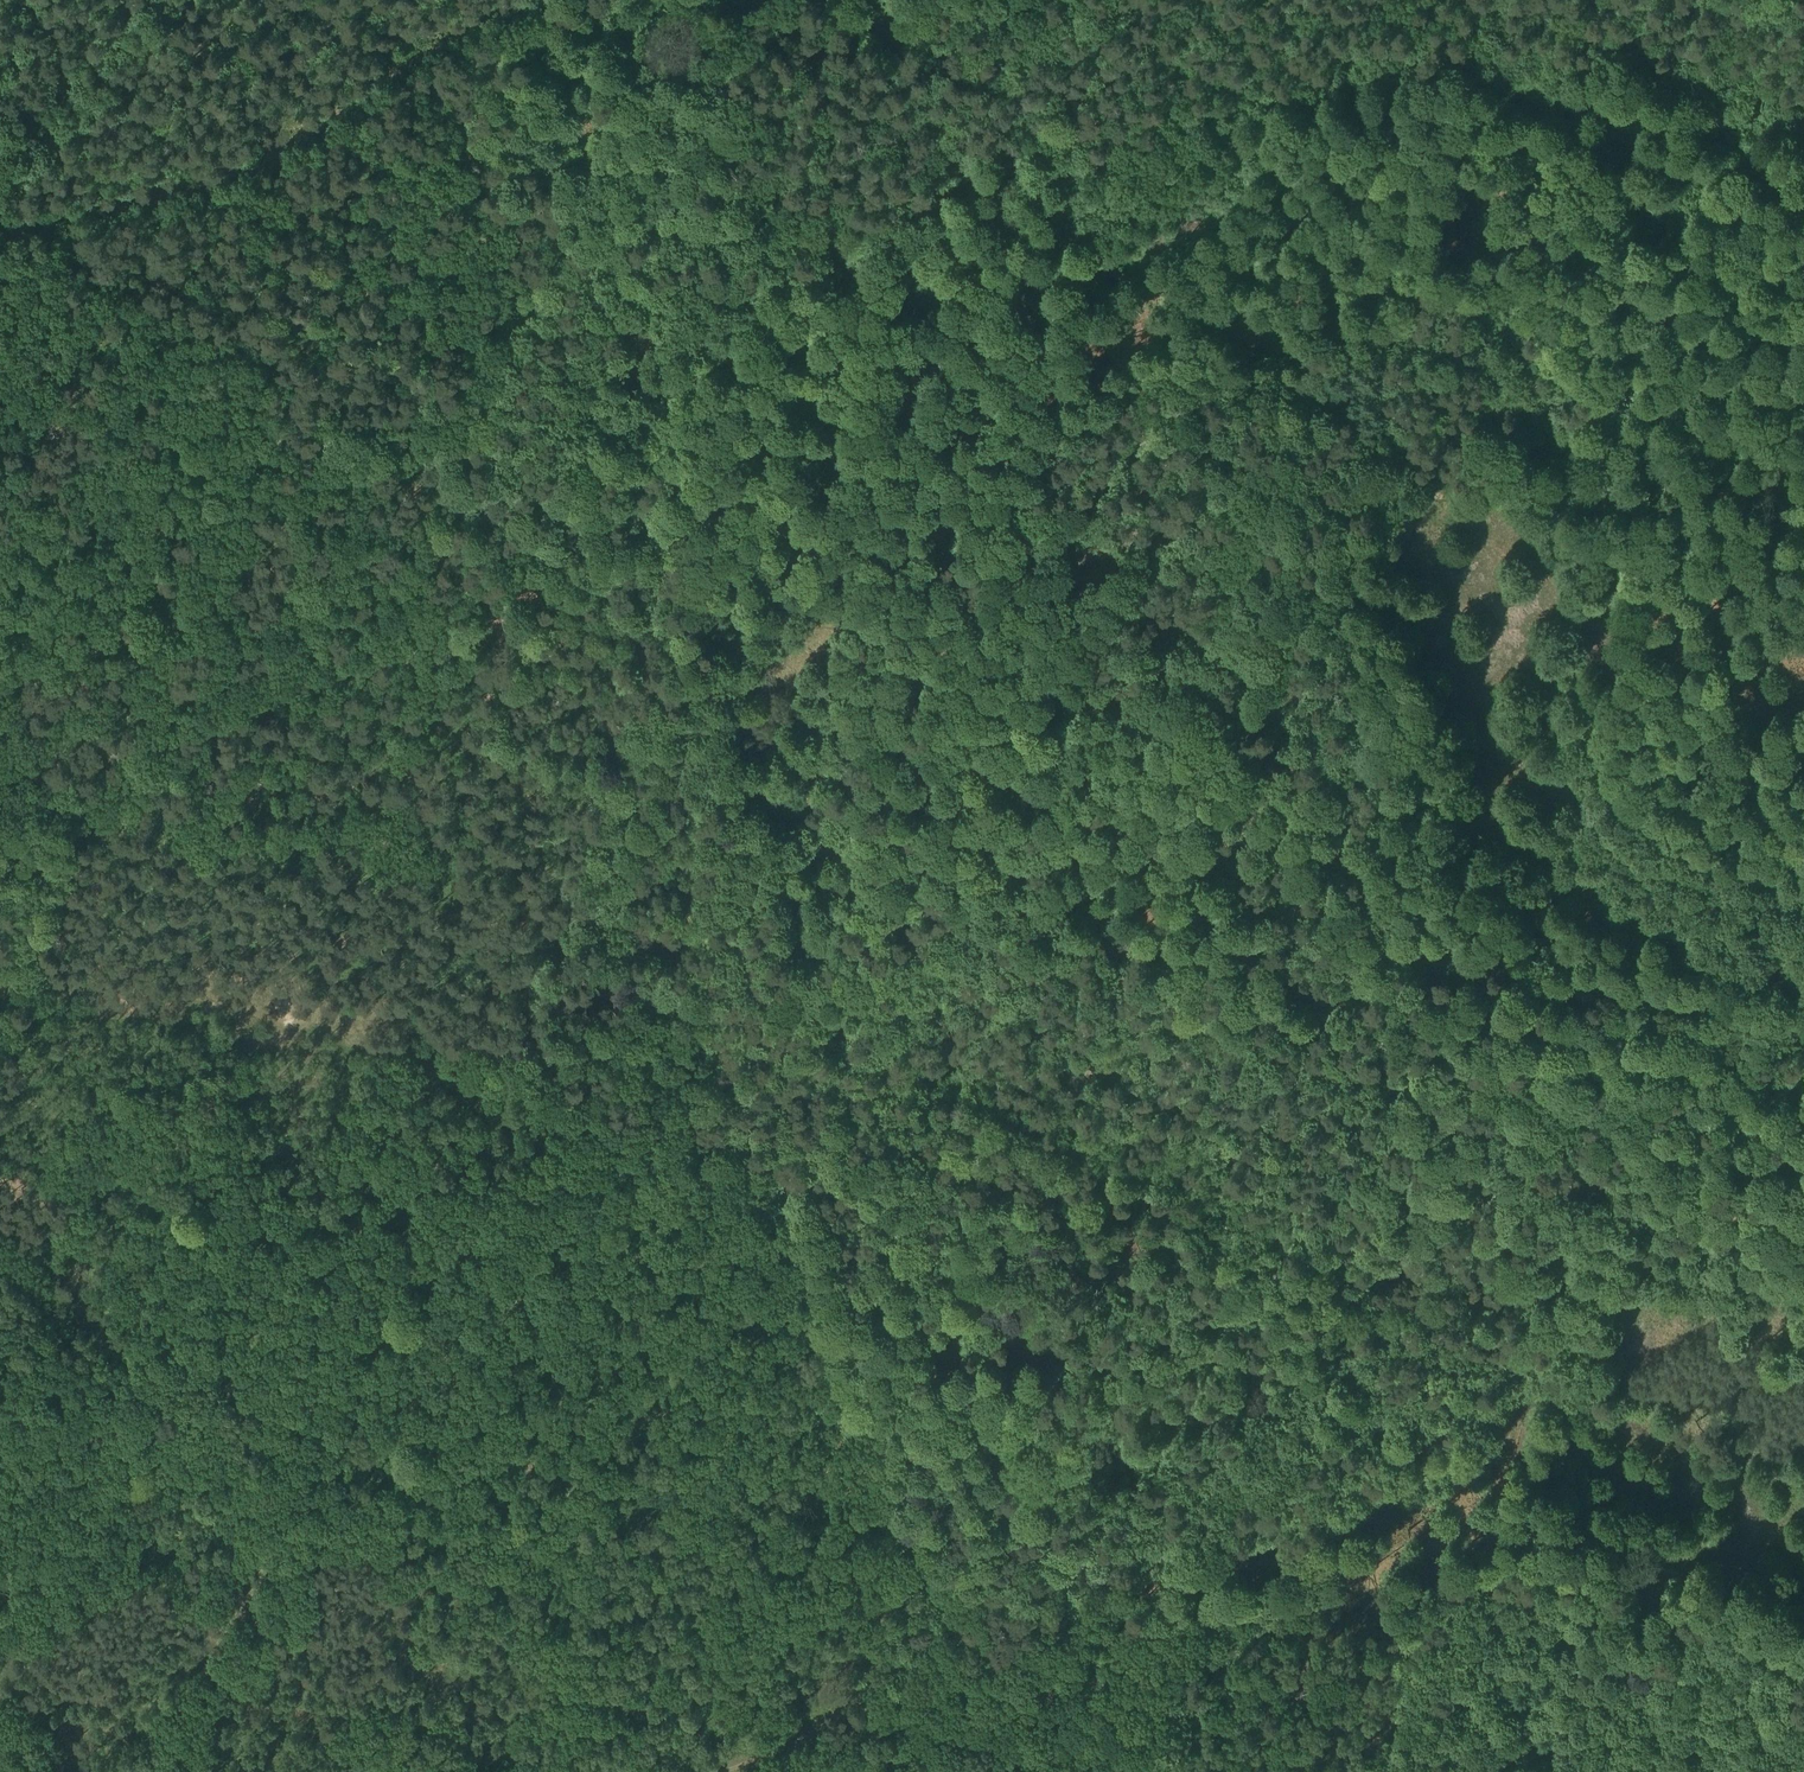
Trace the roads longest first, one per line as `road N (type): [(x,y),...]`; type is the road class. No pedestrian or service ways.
road 1 (track): [(1803,488),(1624,380),(1538,300),(1388,244),(1320,207),(1203,234),(1094,273),(1026,276),(871,313),(822,329),(734,394),(670,417),(665,498),(698,575),(722,596),(772,618),(912,639),(983,681),(899,968),(894,1017),(983,1109),(1029,1136),(1048,1163),(1032,1202),(955,1304),(948,1368),(959,1449),(981,1501),(1003,1532),(1075,1569),(962,1611),(806,1744),(742,1771)]
road 2 (track): [(1075,1569),(1219,1583),(1452,1558),(1559,1557),(1803,1639)]

